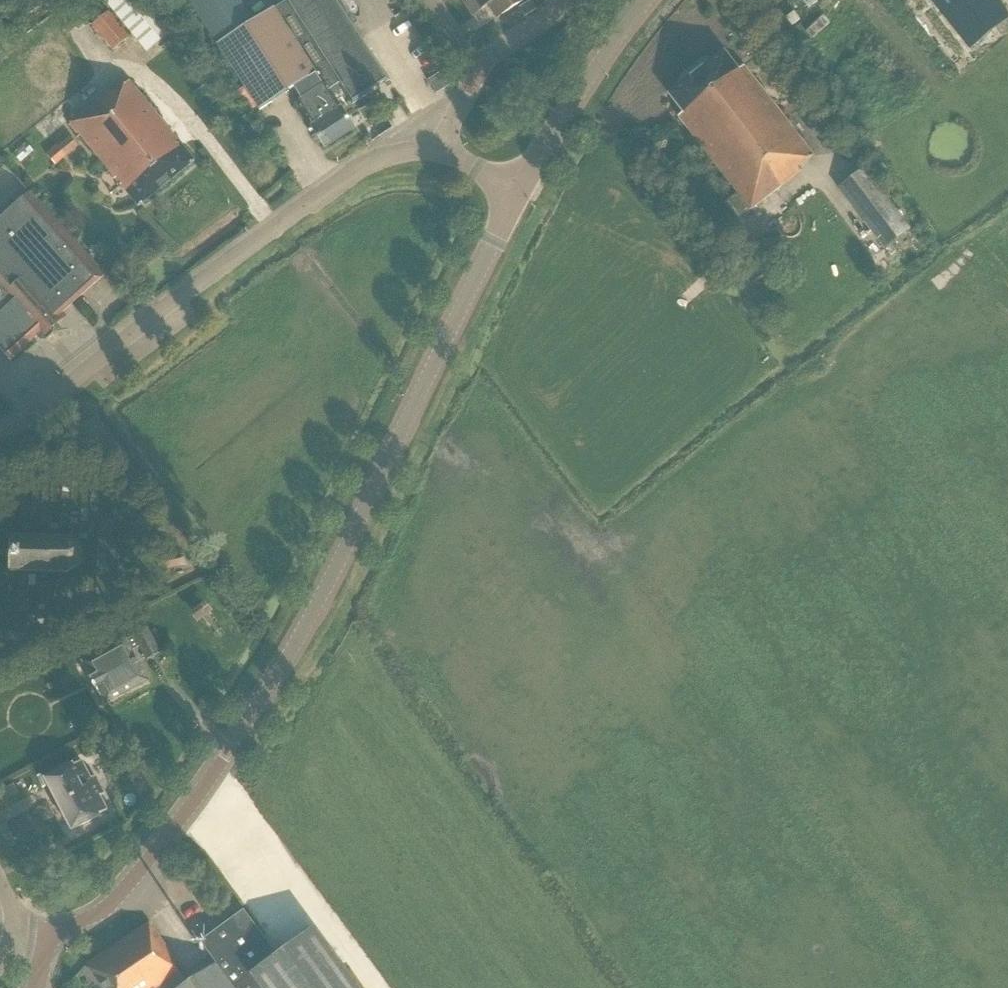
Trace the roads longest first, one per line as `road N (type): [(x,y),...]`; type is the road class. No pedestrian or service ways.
road 1 (tertiary): [(50,940),(112,904),(233,745),(337,568),(519,191)]
road 2 (residential): [(0,440),(299,203),(363,167),(429,147)]
road 3 (tertiary): [(519,191),(645,0)]

